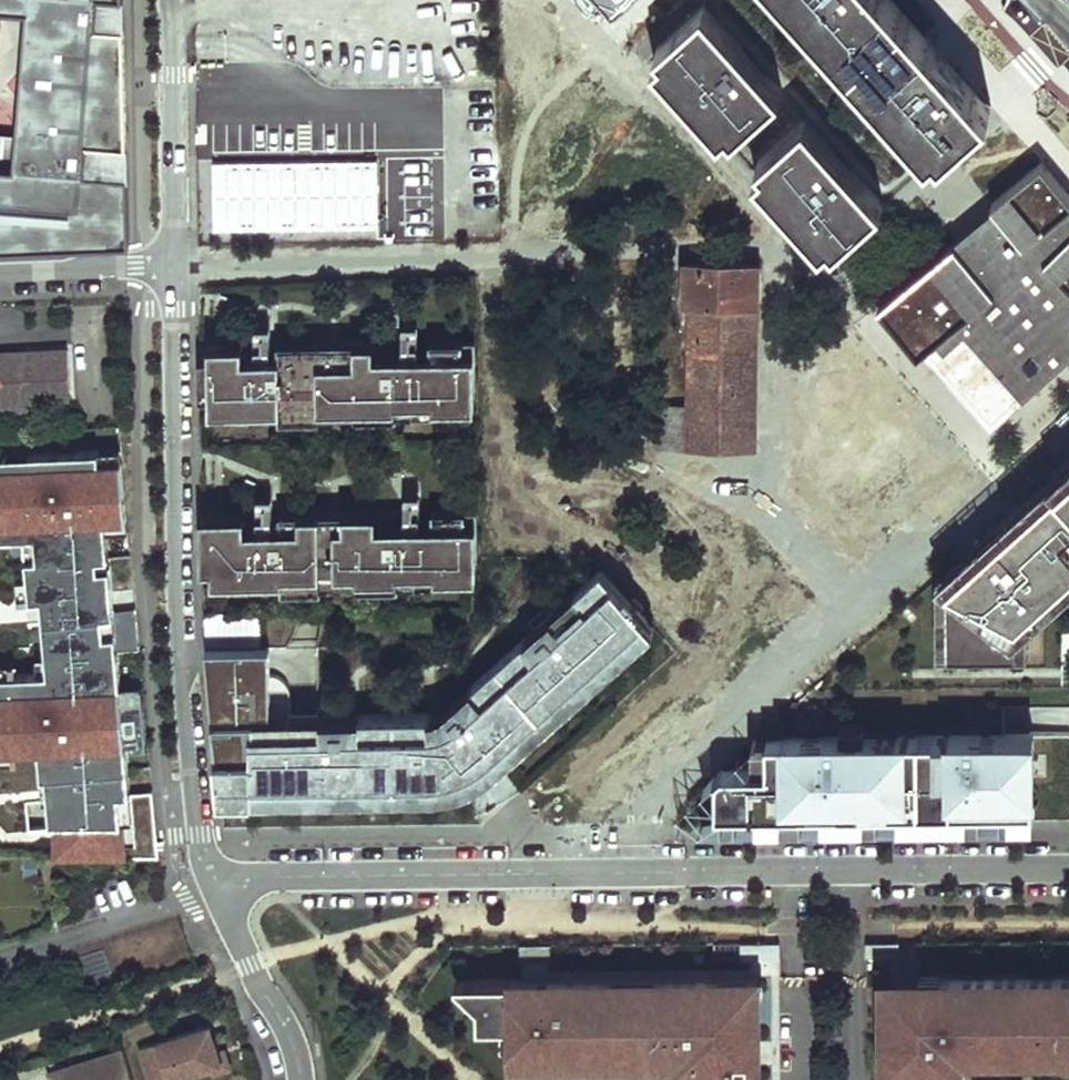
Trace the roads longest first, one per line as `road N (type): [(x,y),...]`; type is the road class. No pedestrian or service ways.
road 1 (residential): [(1068,870),(266,879),(215,887)]
road 2 (residential): [(174,270),(818,252)]
road 3 (residential): [(174,270),(198,819),(215,887)]
road 4 (residential): [(170,0),(174,270)]
road 5 (residential): [(215,887),(0,961)]
road 6 (residential): [(299,1079),(276,1008),(215,887)]
road 7 (residential): [(144,271),(0,276)]

